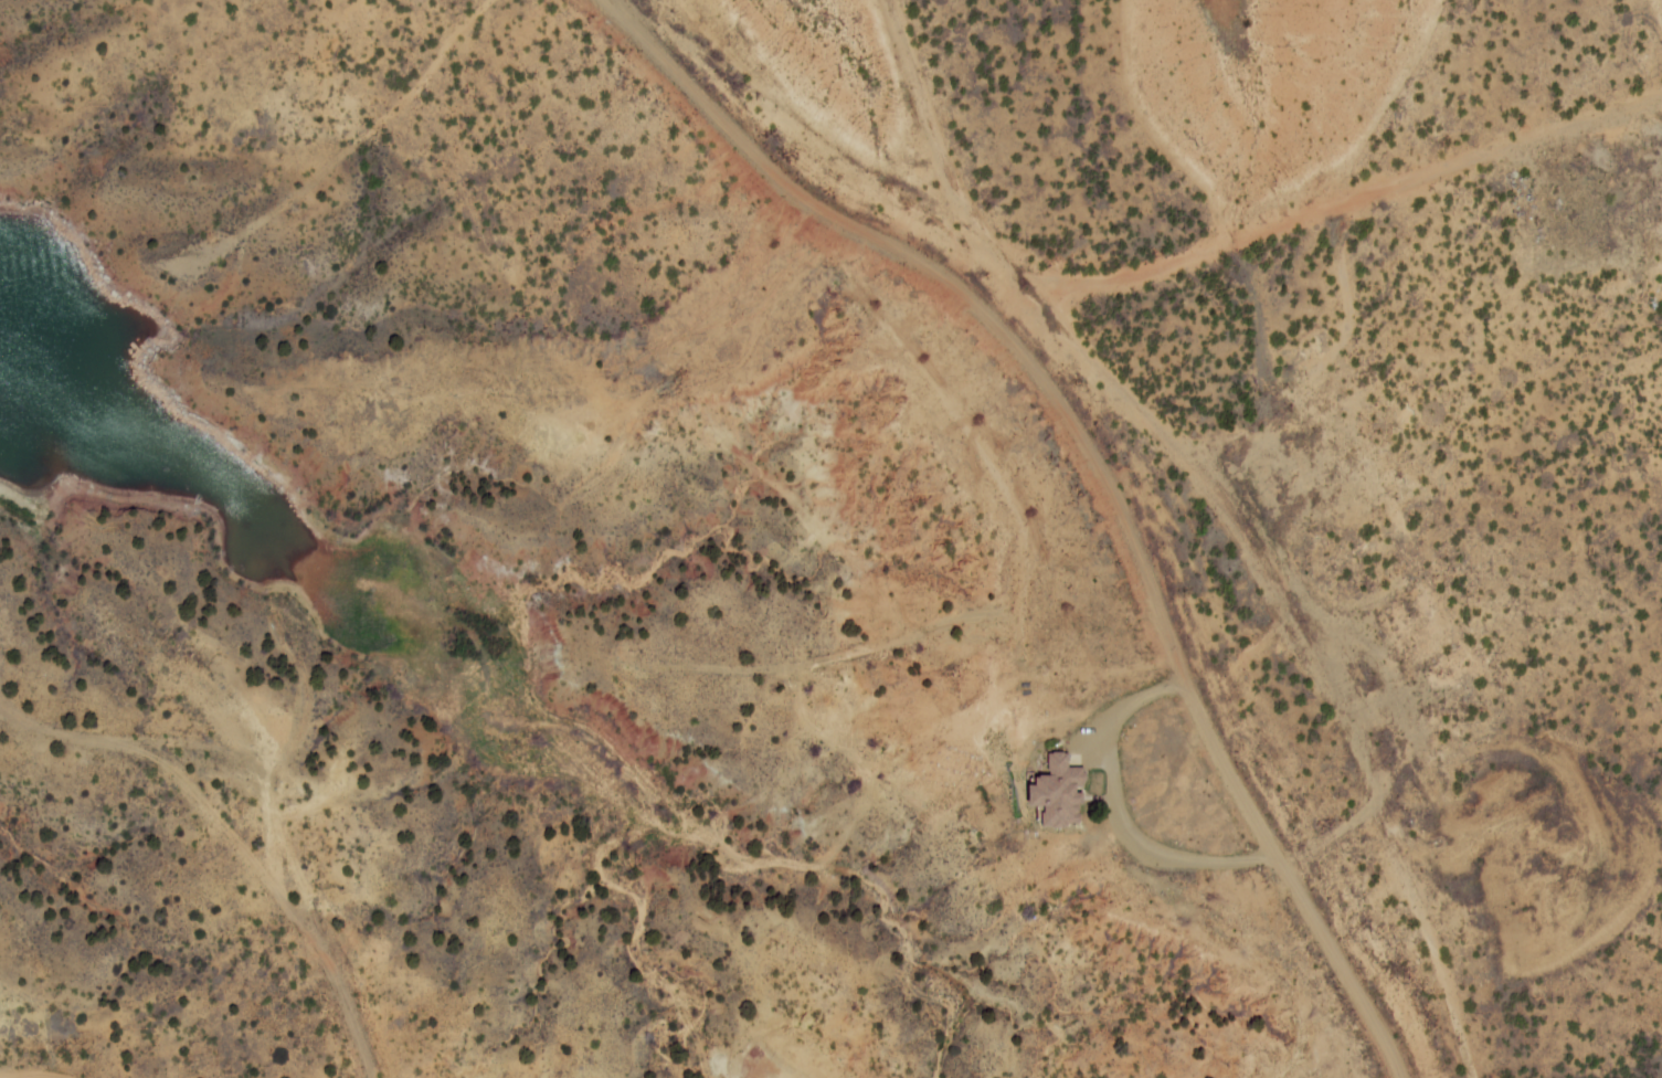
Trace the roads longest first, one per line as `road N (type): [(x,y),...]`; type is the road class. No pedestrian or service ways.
road 1 (residential): [(1401,1077),(1217,753),(1183,684),(1130,530),(1048,388),(974,305),(770,172),(655,52),(622,0)]
road 2 (residential): [(373,1077),(309,933),(176,772),(137,750),(71,738),(0,709)]

